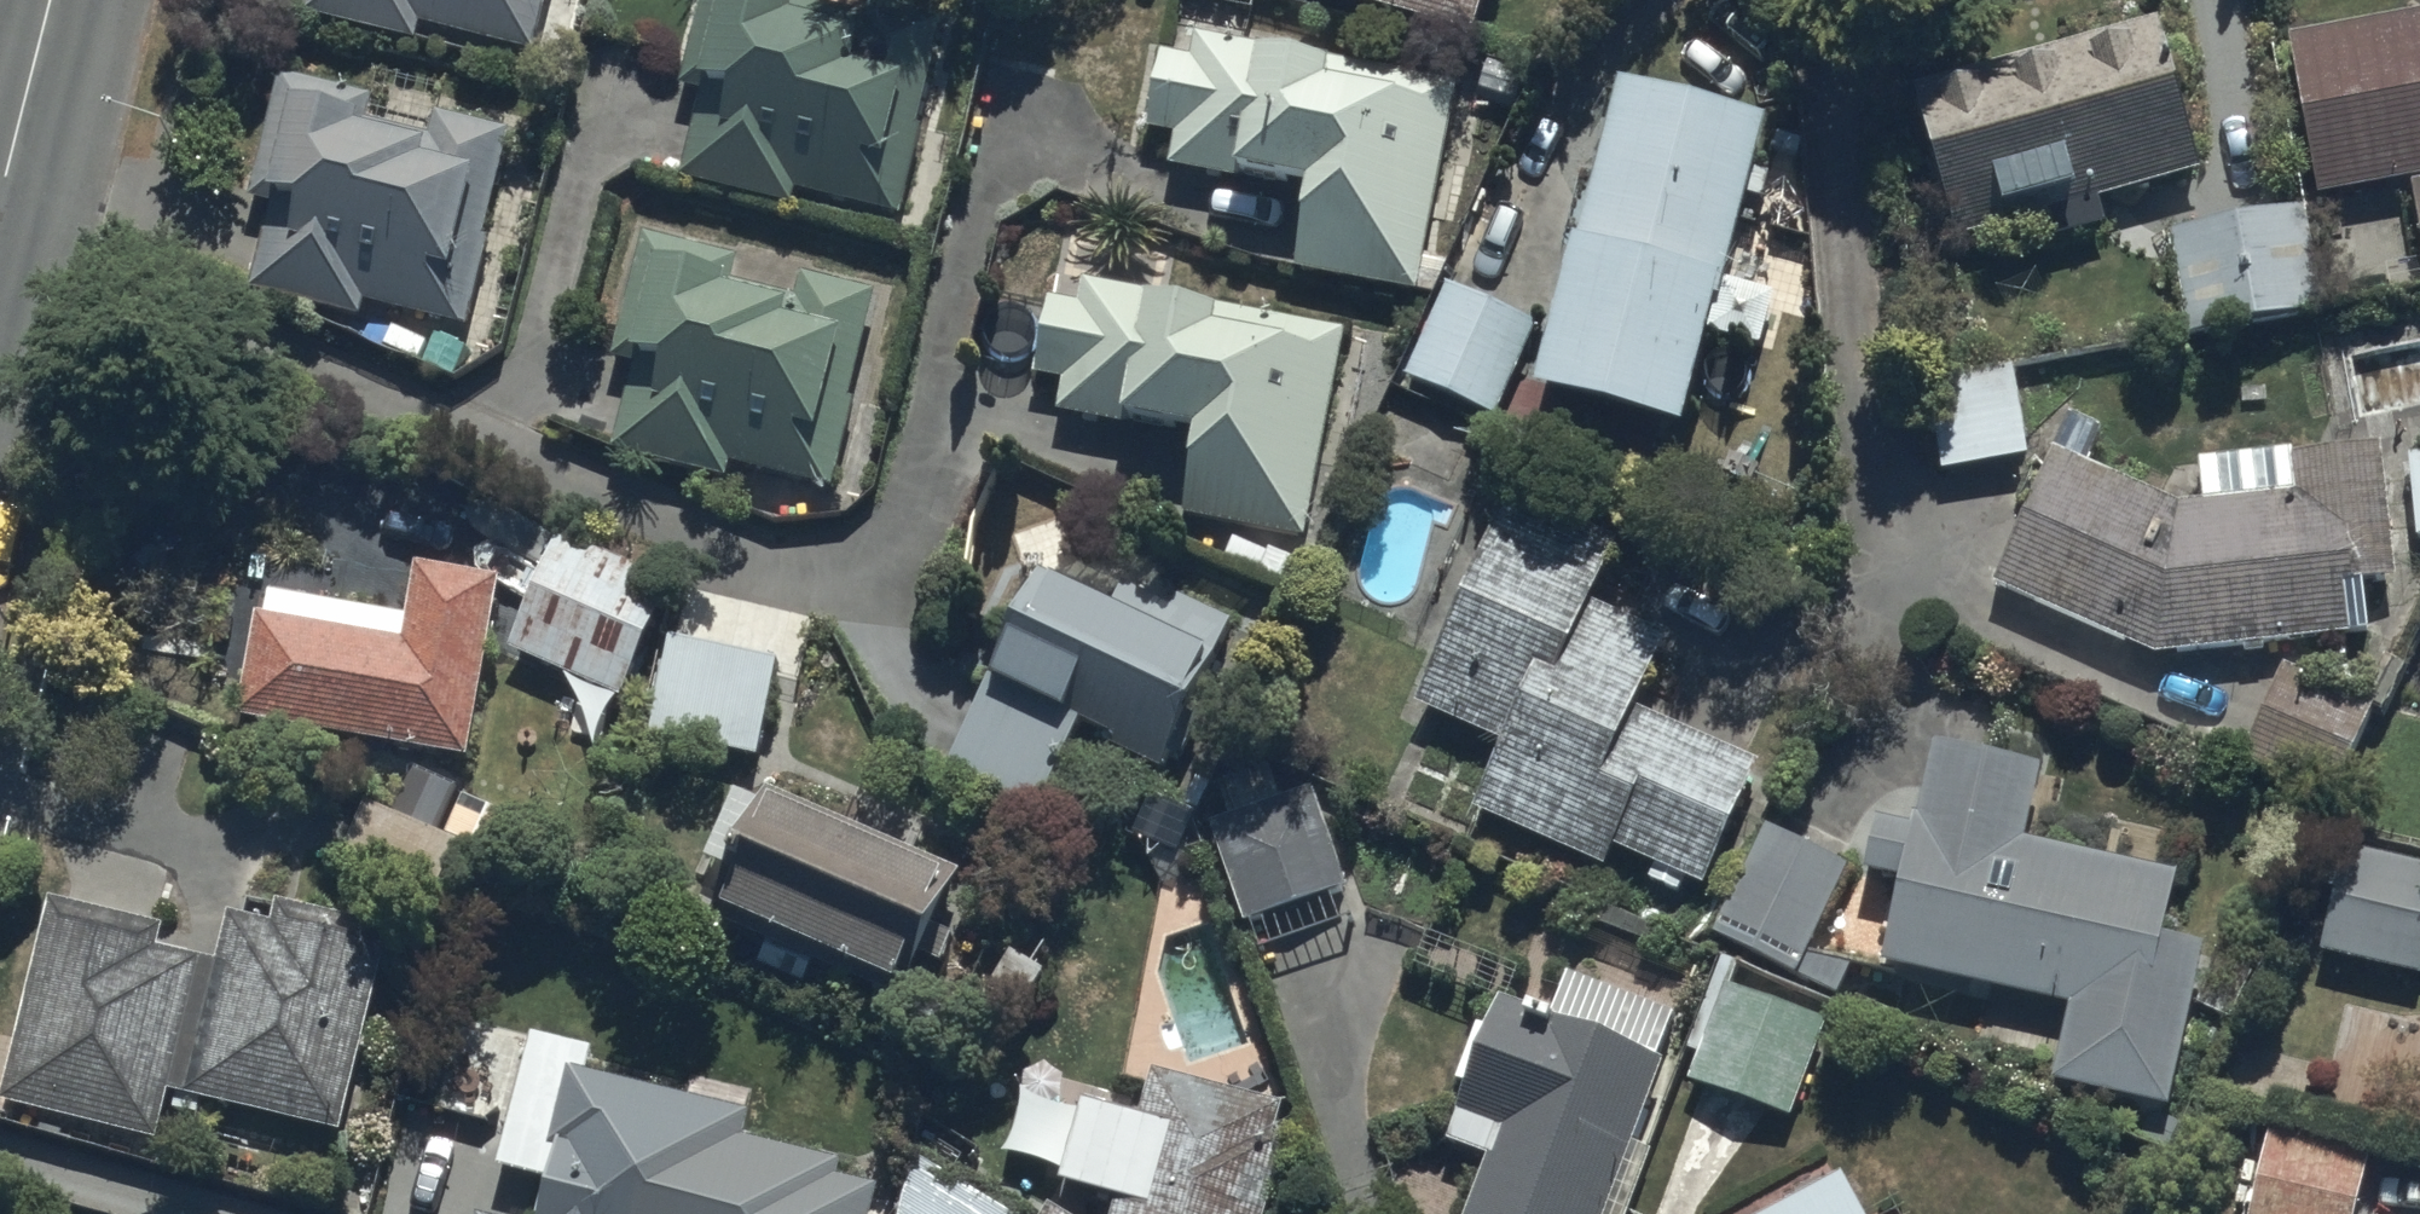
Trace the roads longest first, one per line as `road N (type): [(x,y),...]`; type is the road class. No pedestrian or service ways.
road 1 (tertiary): [(53,0),(0,220)]

